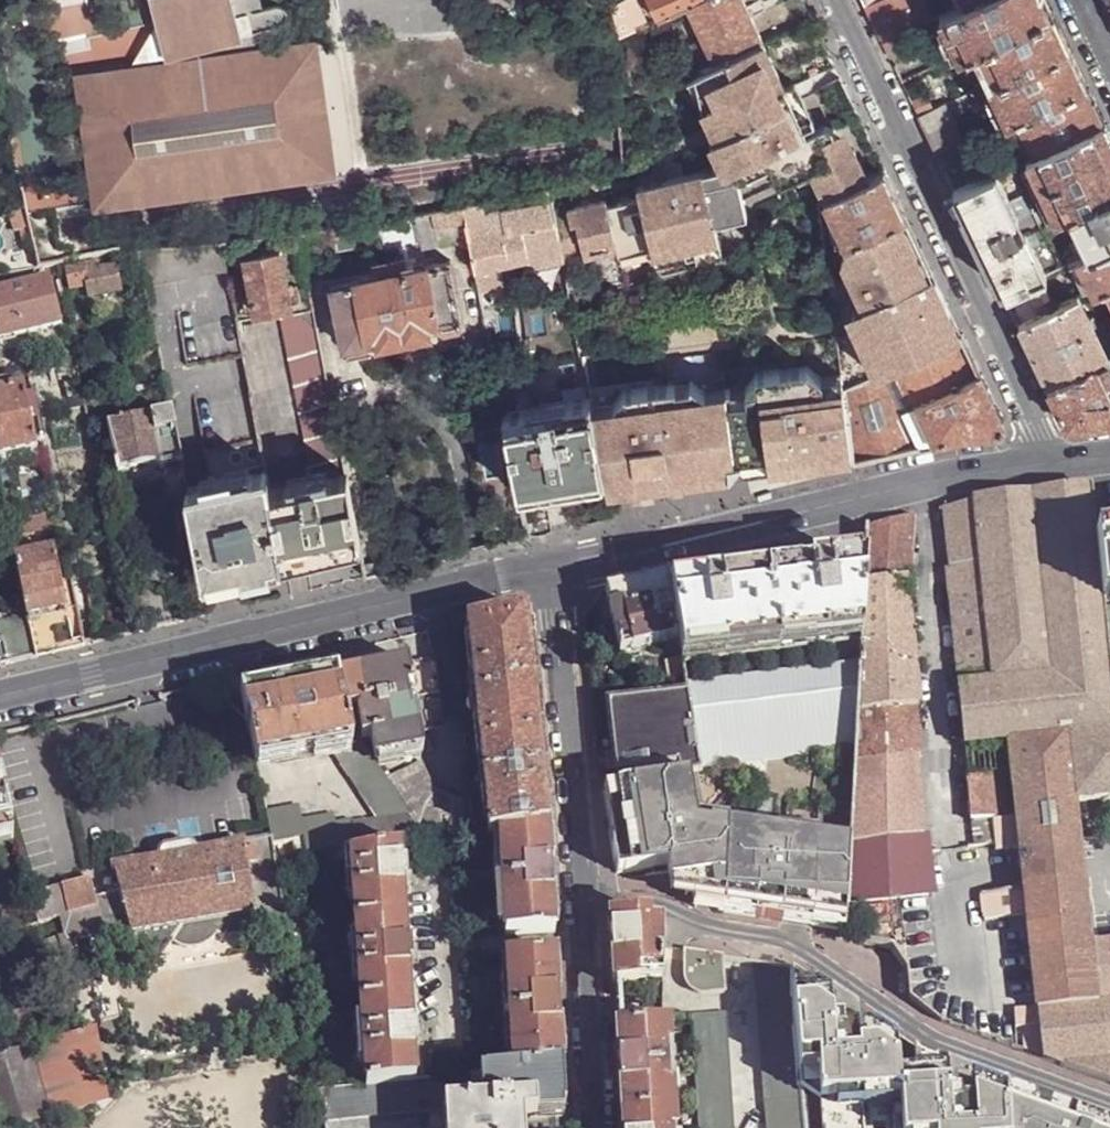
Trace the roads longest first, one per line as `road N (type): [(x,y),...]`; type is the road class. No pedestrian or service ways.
road 1 (residential): [(1109,1104),(924,1033),(783,938),(676,915),(665,903),(585,902)]
road 2 (tertiary): [(550,567),(0,698)]
road 3 (tertiary): [(1051,458),(550,567)]
road 4 (residential): [(1051,458),(834,0)]
road 5 (residential): [(585,902),(550,567)]
road 6 (residential): [(585,902),(597,1127)]

